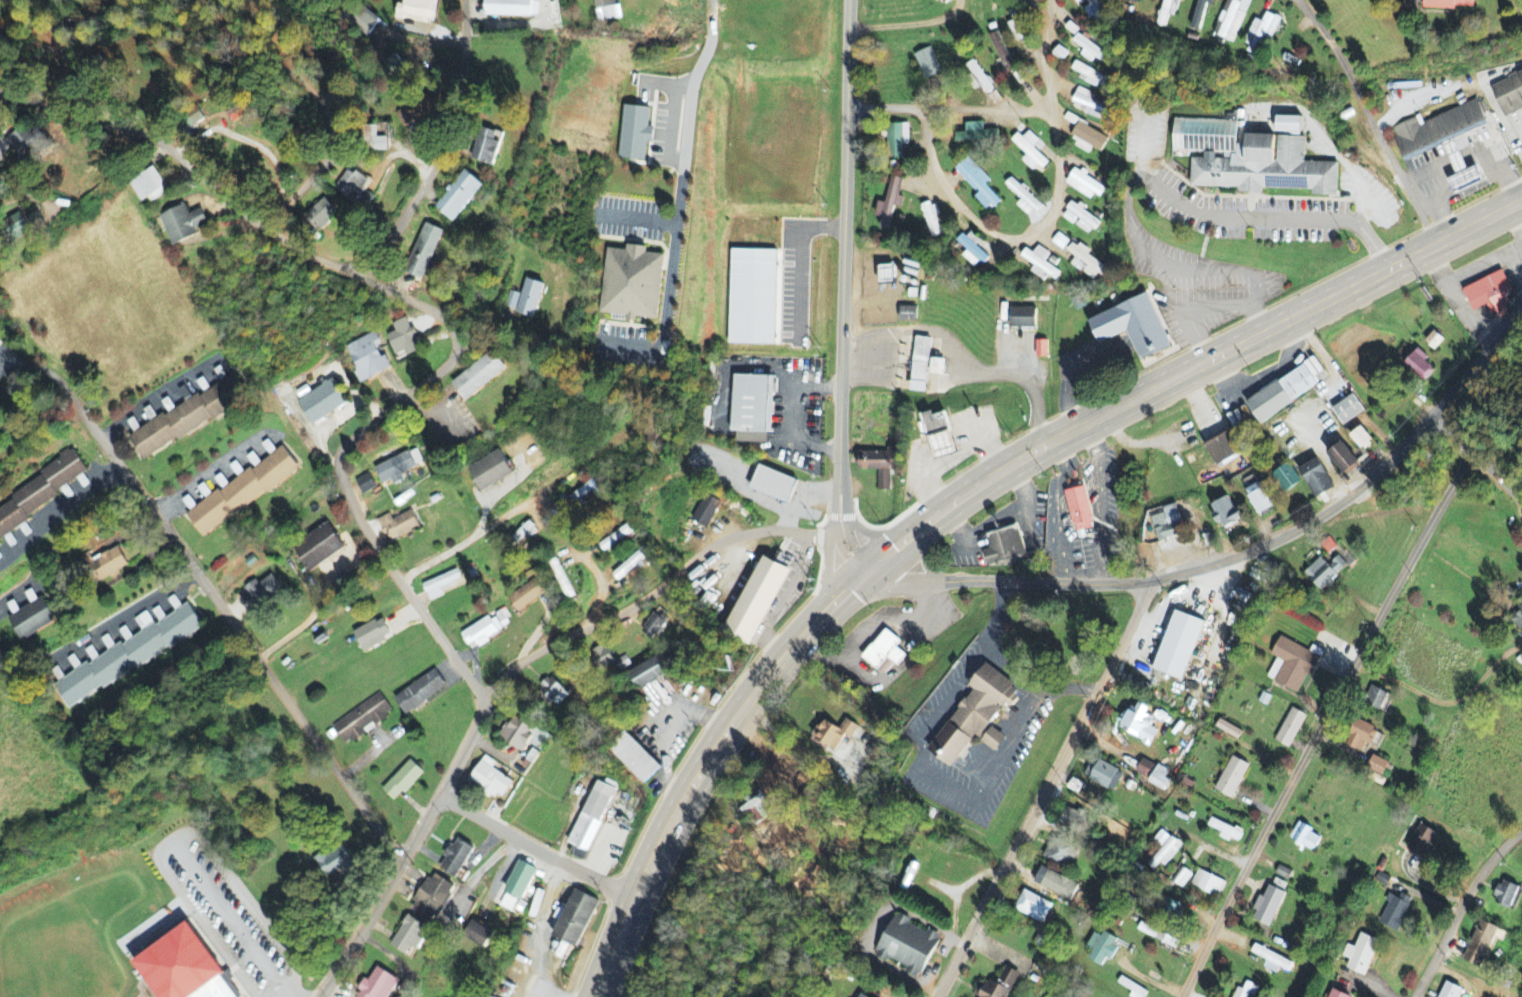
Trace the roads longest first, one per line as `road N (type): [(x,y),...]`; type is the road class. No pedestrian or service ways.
road 1 (primary): [(595,996),(691,785),(771,666),(869,567),(986,479),(1521,200)]
road 2 (residential): [(485,702),(359,518),(337,460),(363,429),(443,369),(453,357),(455,327),(440,312),(266,228),(164,144),(0,93)]
road 3 (residential): [(869,567),(900,576),(1142,583),(1249,552),(1297,526),(1369,477),(1487,350),(1436,243)]
road 4 (residential): [(319,996),(509,671),(642,600),(732,537),(783,530),(843,536)]
road 5 (residential): [(1180,996),(1421,538),(1473,455)]
road 6 (tertiary): [(869,567),(843,536),(840,516),(850,0)]
road 7 (residential): [(402,862),(74,398)]
road 8 (residential): [(936,996),(1139,607),(1142,583)]
road 9 (residential): [(923,107),(942,183),(974,222),(1009,237),(1039,230),(1059,192),(1050,110)]
road 10 (residential): [(266,228),(320,168),(331,147),(331,118),(201,0)]
road 11 (residential): [(359,274),(445,146),(461,93),(462,0)]
road 12 (residential): [(1297,0),(1350,73),(1436,243)]
road 13 (residential): [(399,578),(605,445)]
road 14 (residential): [(636,895),(439,792)]
road 15 (residential): [(847,106),(1050,110)]
road 16 (residential): [(1415,996),(1468,895),(1521,828)]

